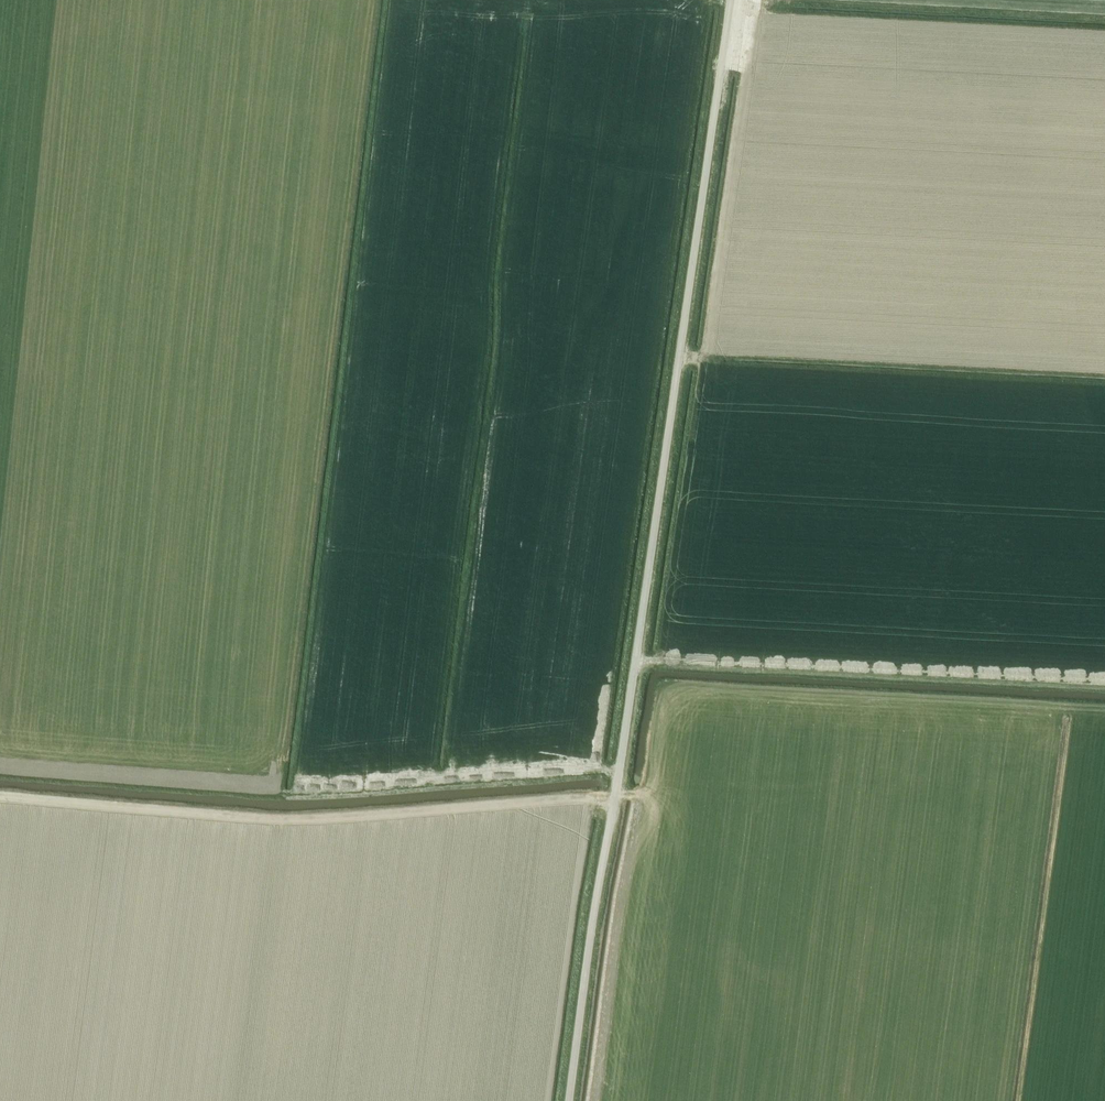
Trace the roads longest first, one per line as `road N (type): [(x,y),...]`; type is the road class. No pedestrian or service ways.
road 1 (unclassified): [(571,1100),(729,0)]

